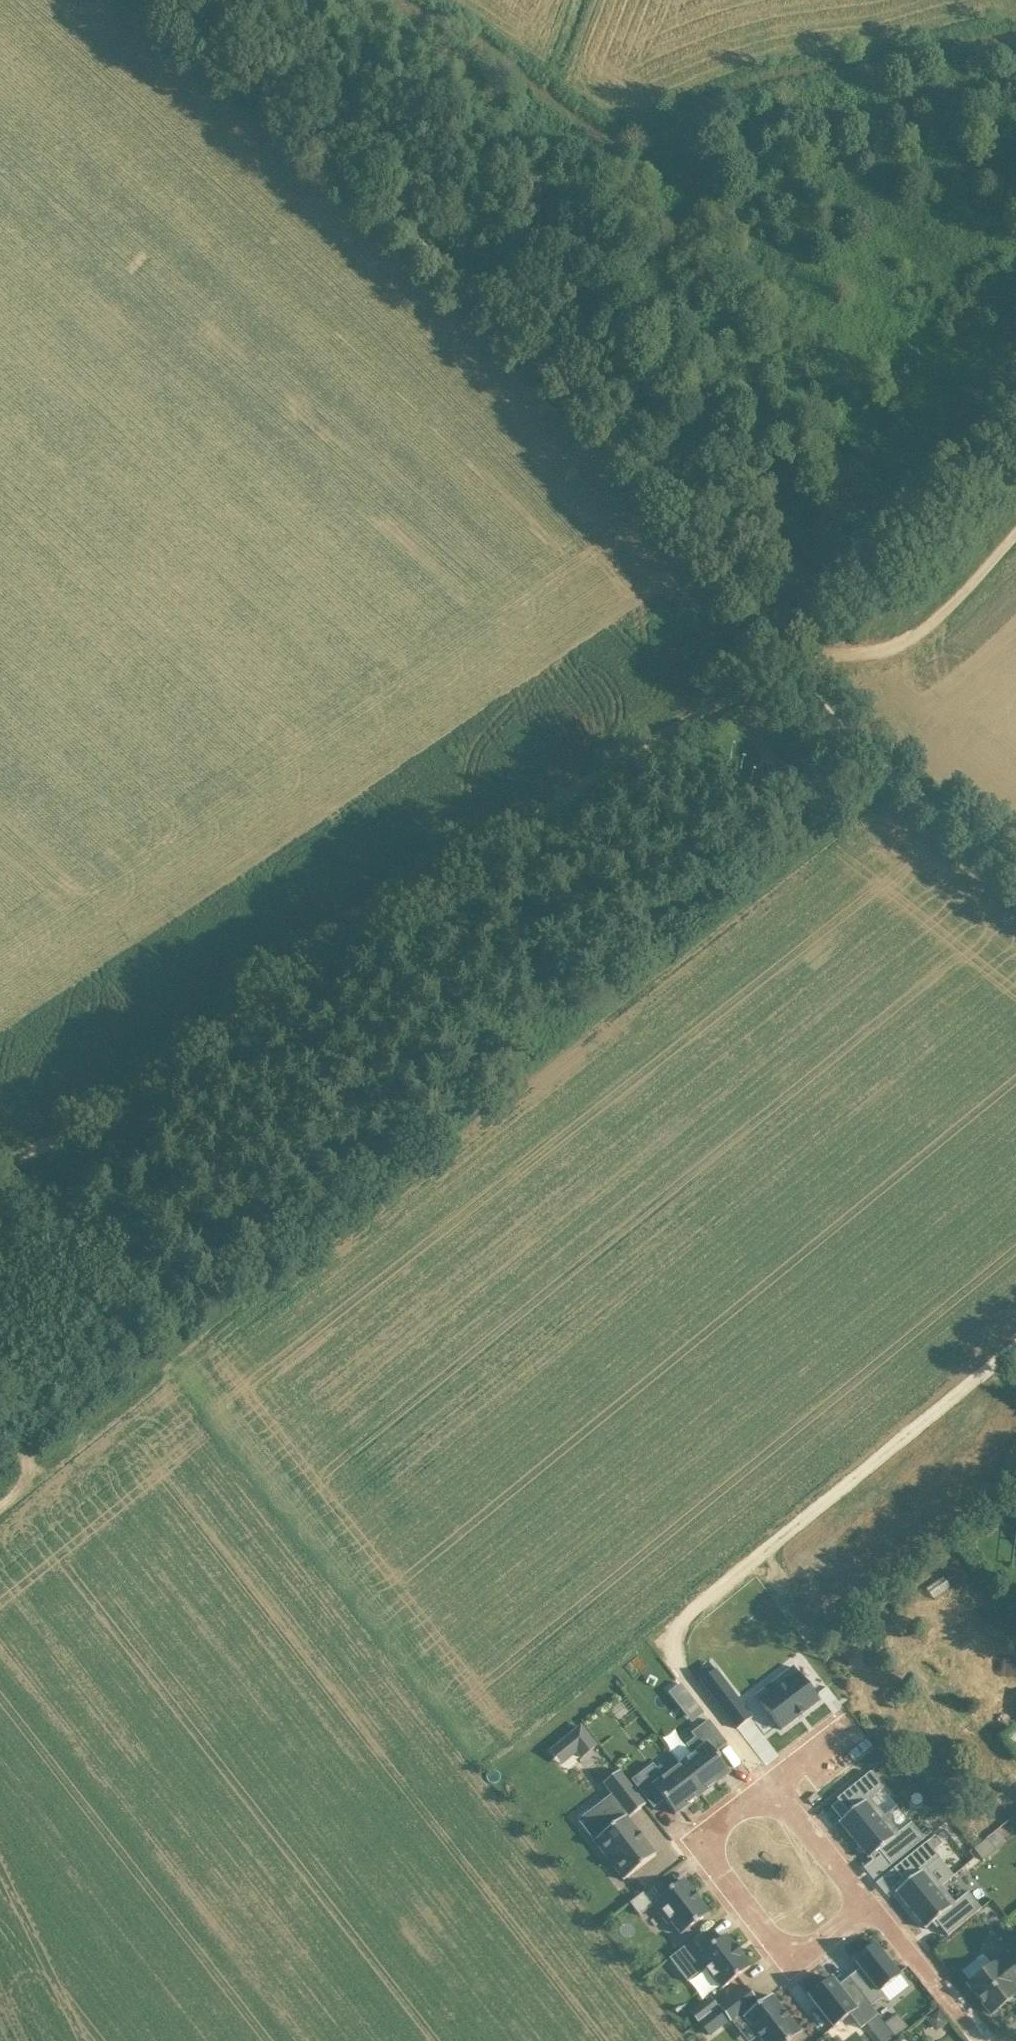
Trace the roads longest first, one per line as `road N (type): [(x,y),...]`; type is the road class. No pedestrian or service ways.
road 1 (unclassified): [(1015,876),(848,739),(664,487),(152,0)]
road 2 (track): [(0,1169),(715,689),(789,659)]
road 3 (residential): [(775,1786),(702,1843),(792,1963),(870,1900)]
road 4 (track): [(1015,534),(915,641),(892,654),(789,659)]
road 5 (track): [(775,1786),(679,1665),(678,1630)]
road 6 (residential): [(870,1900),(989,2040)]
road 7 (residential): [(775,1786),(870,1900)]

